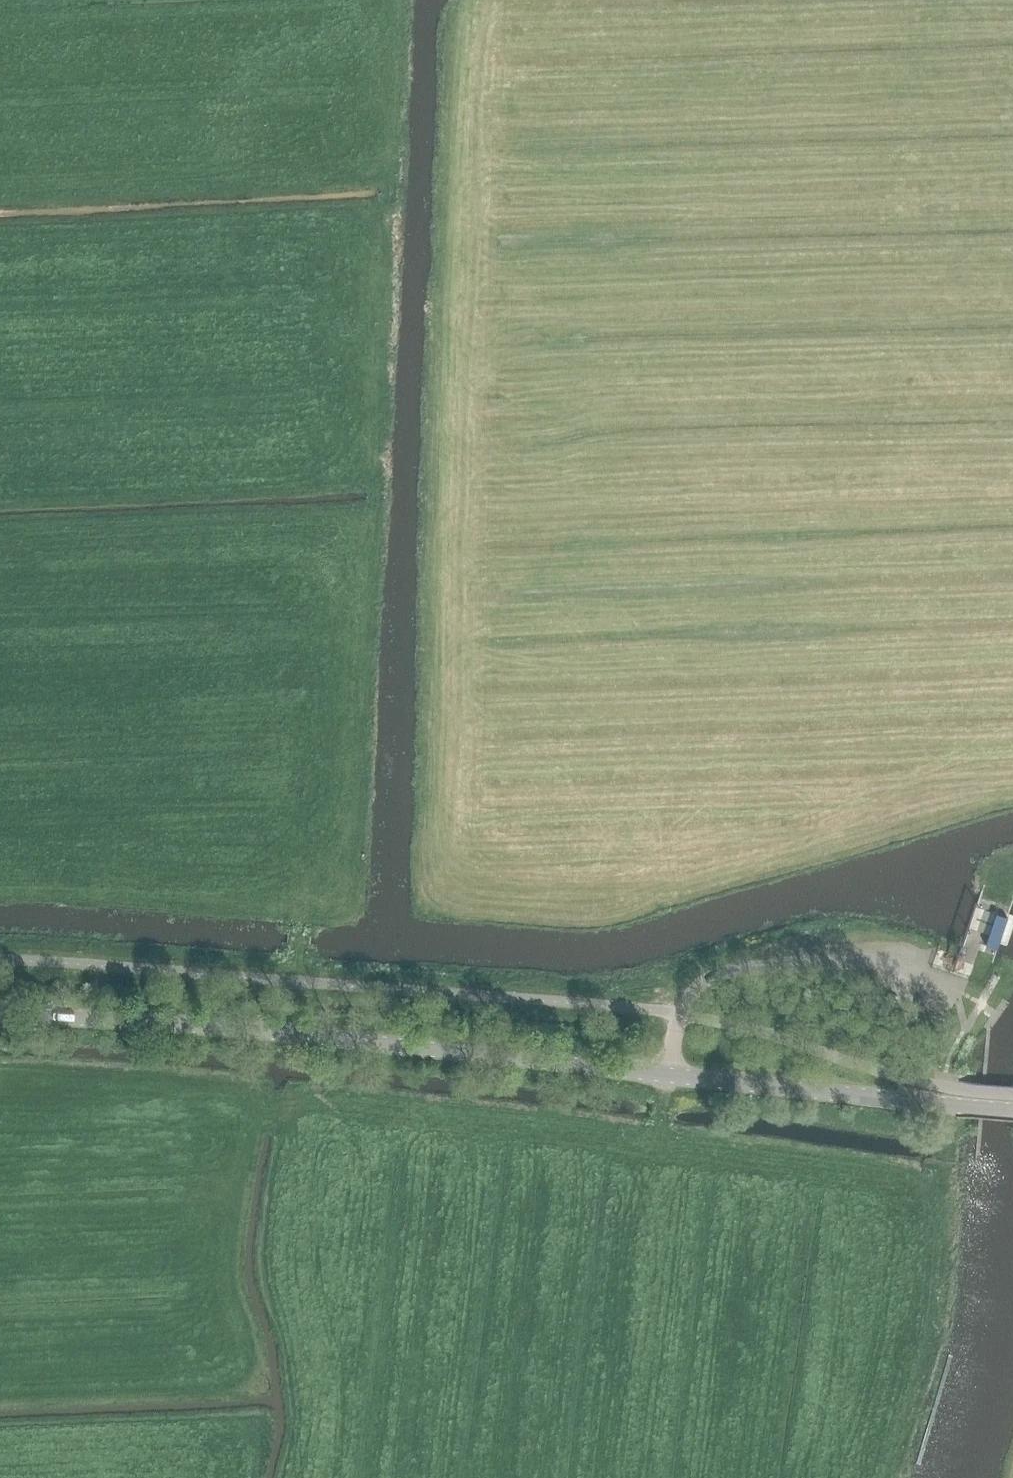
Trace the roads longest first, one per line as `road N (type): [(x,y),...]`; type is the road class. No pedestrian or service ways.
road 1 (secondary): [(1012,1110),(217,1027),(0,1015)]

